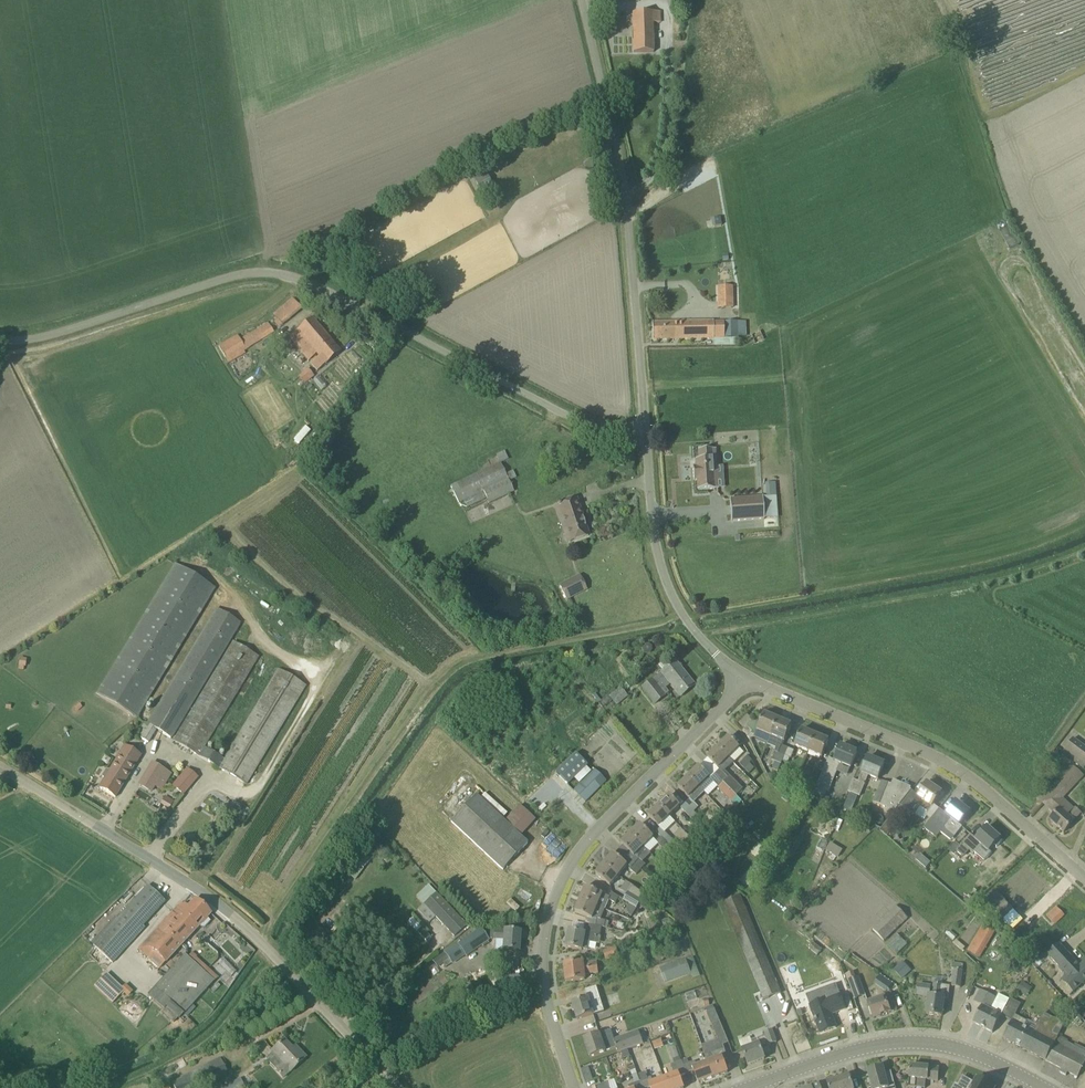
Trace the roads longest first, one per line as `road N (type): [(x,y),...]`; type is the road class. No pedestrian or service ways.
road 1 (unclassified): [(645,431),(591,428),(309,279),(265,267),(222,272),(56,327),(0,335)]
road 2 (unclassified): [(397,1087),(234,914),(0,766)]
road 3 (residential): [(581,1087),(551,993),(551,932),(564,886),(588,848),(744,675)]
road 4 (unclassified): [(645,431),(621,179),(583,0)]
road 5 (track): [(1084,528),(989,564),(682,616)]
road 6 (residential): [(1084,880),(999,799),(946,762),(744,675)]
road 7 (track): [(1084,549),(958,589),(698,635)]
road 8 (secondary): [(1044,1087),(987,1059),(924,1043),(833,1055),(747,1087)]
road 9 (unclassified): [(715,654),(682,616),(660,565),(645,431)]

